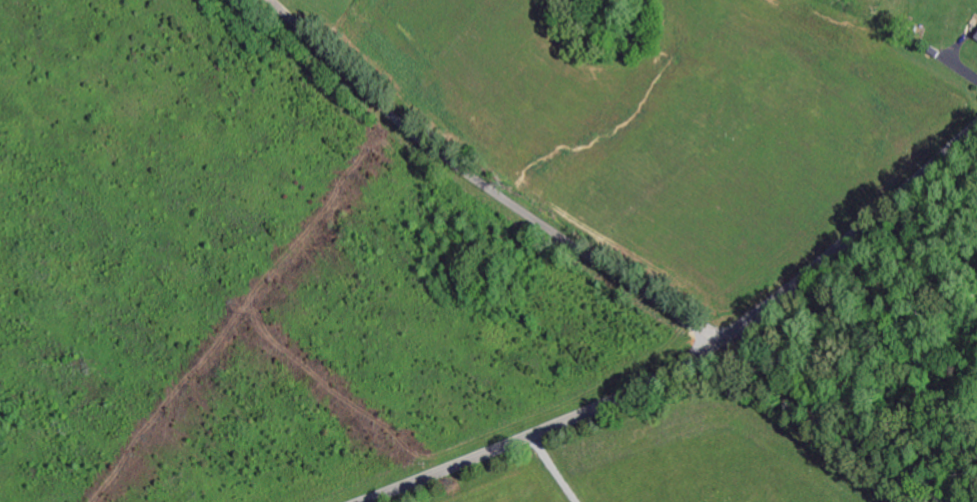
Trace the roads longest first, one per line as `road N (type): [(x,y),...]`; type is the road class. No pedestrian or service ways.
road 1 (tertiary): [(365,501),(593,411),(701,354),(832,256),(976,126)]
road 2 (residential): [(721,341),(435,152),(273,0)]
road 3 (residential): [(936,501),(927,487),(721,341)]

